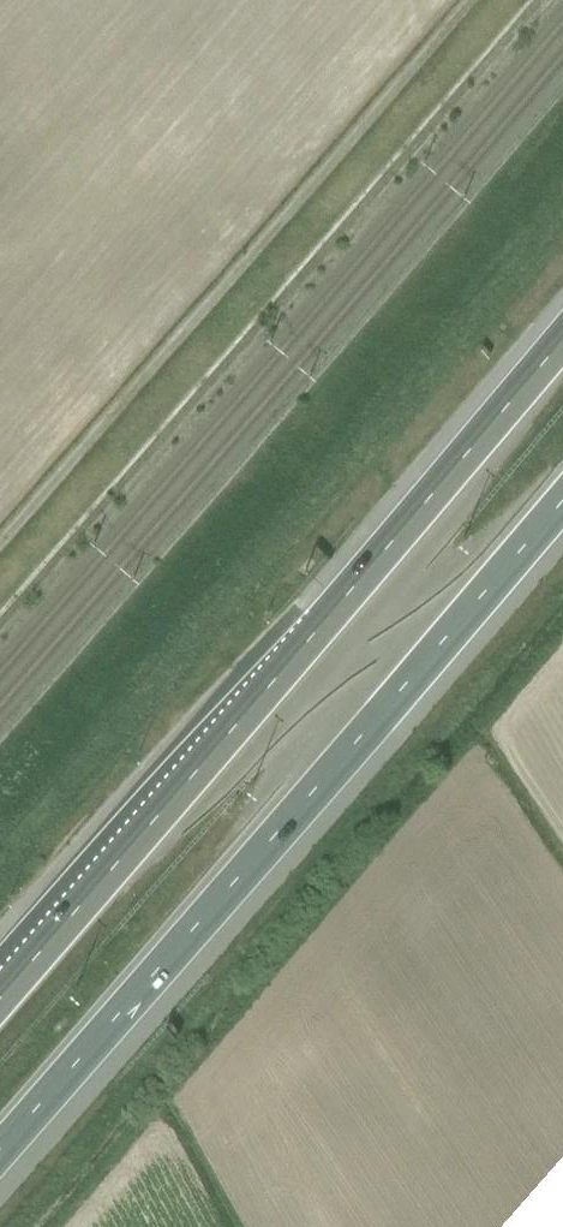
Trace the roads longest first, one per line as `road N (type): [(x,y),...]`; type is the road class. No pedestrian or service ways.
road 1 (motorway): [(562,341),(0,994)]
road 2 (motorway): [(0,1152),(562,501)]

